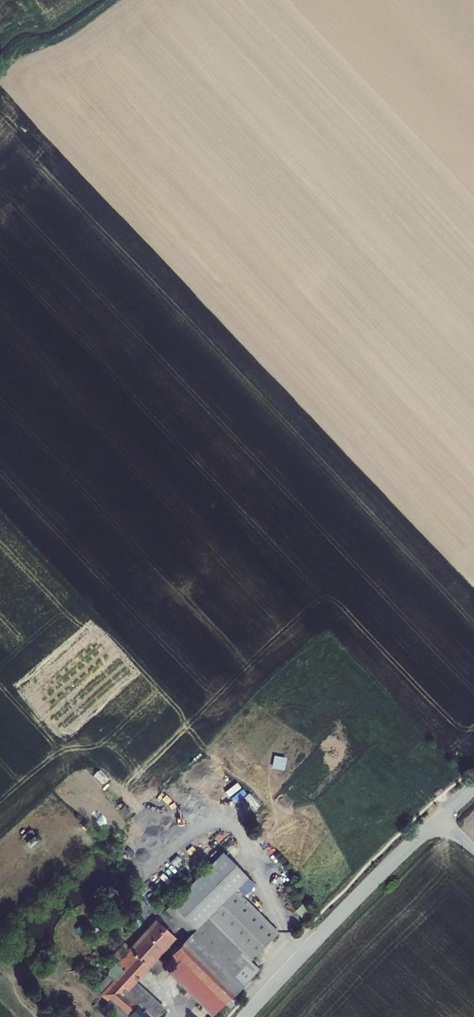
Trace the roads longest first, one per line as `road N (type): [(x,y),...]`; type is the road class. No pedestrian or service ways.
road 1 (tertiary): [(244,1016),(440,816)]

